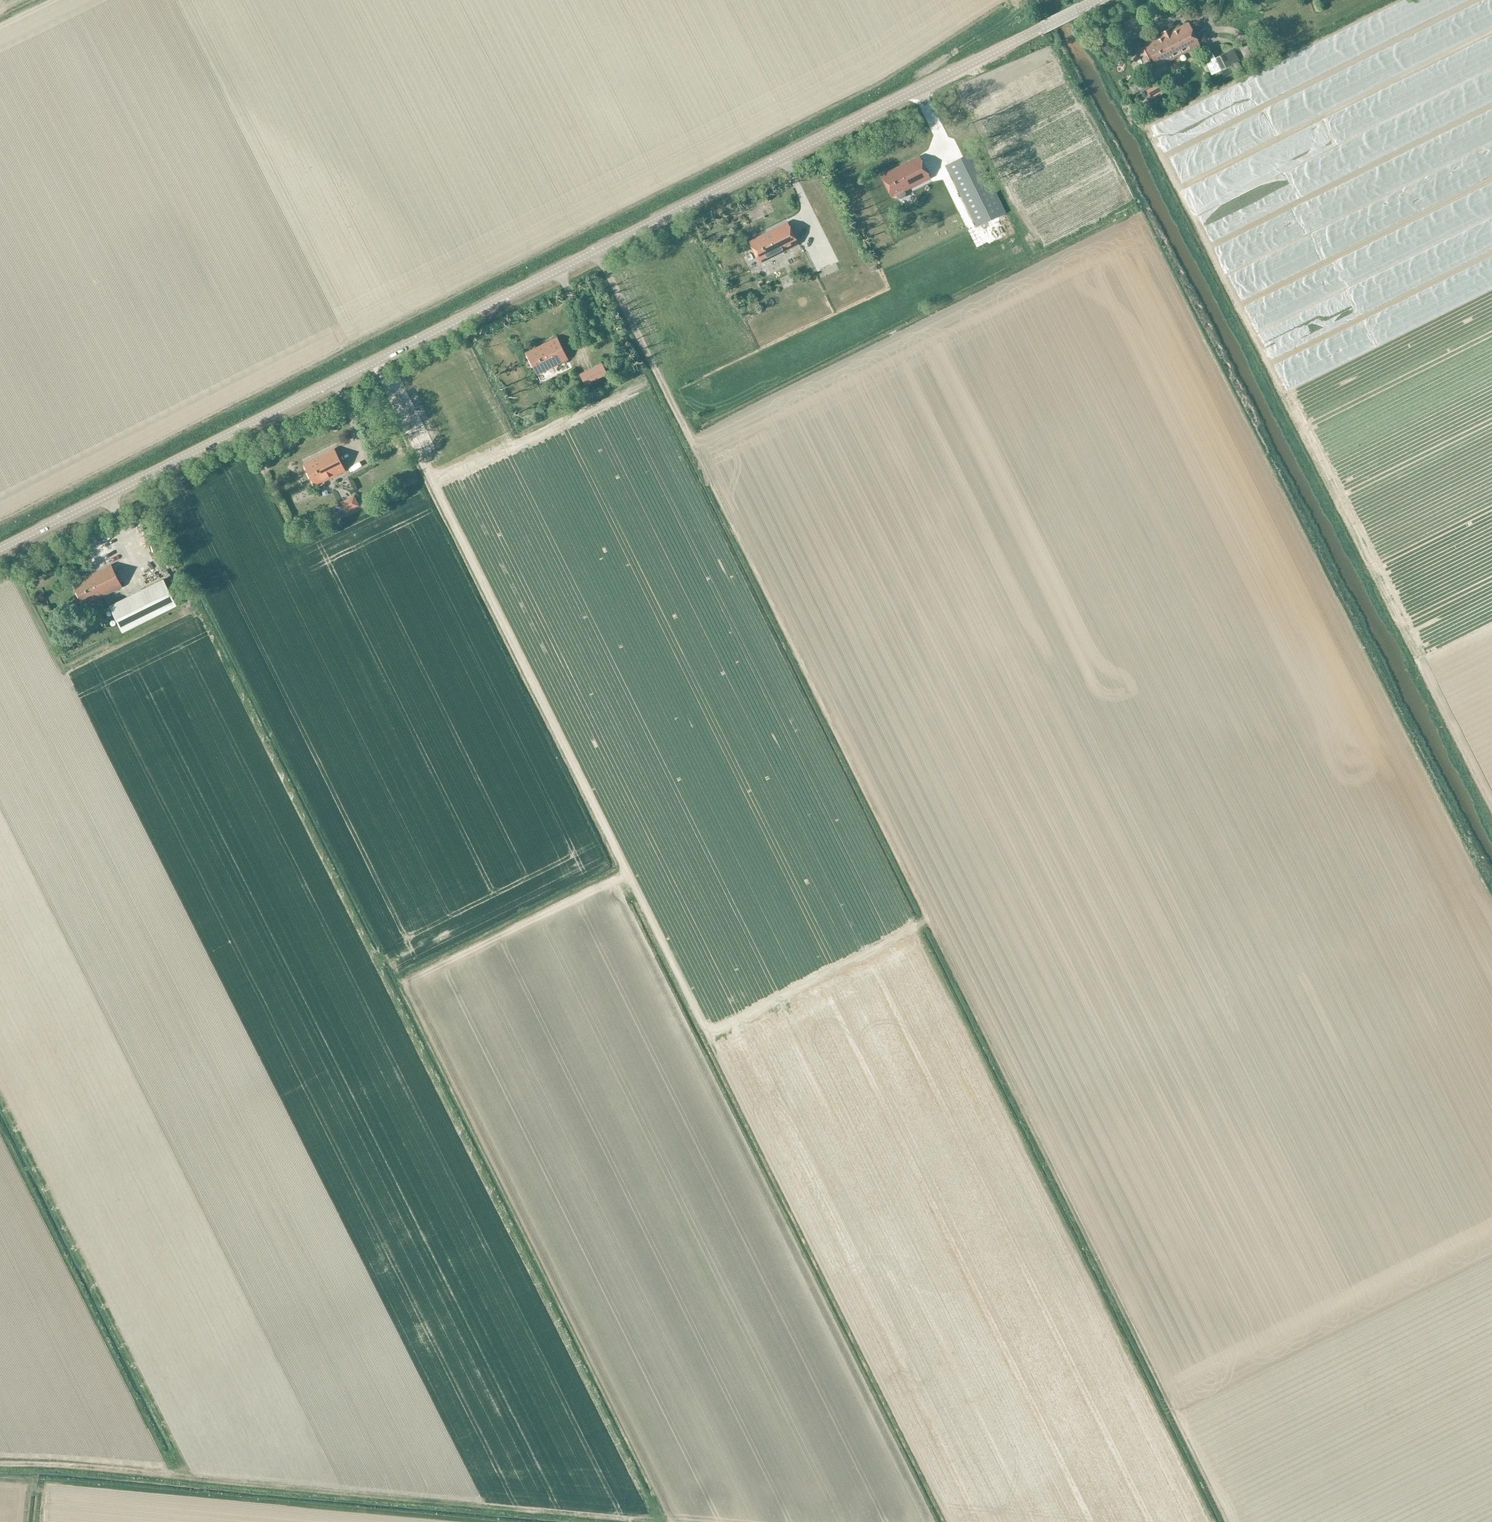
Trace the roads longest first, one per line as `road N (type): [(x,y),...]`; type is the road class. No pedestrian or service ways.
road 1 (unclassified): [(0,548),(1098,0)]

